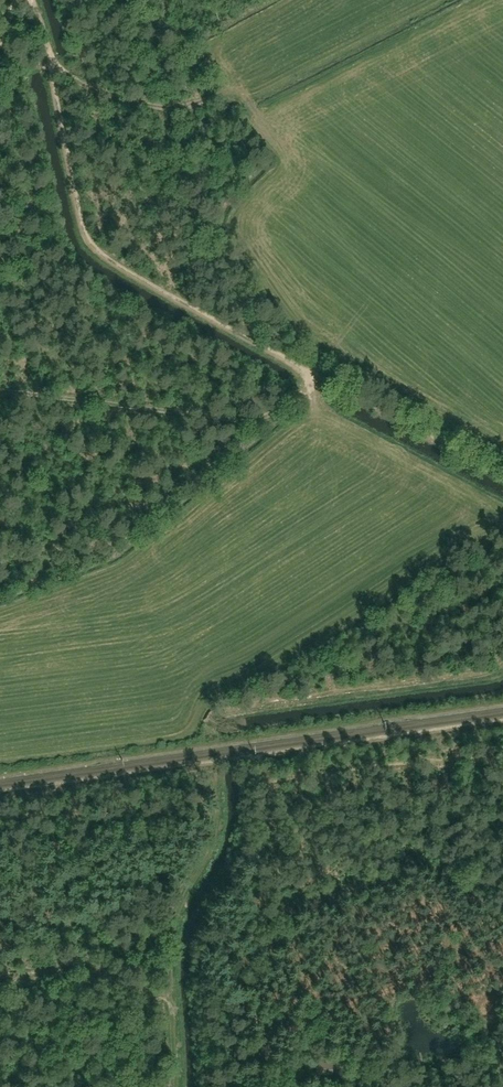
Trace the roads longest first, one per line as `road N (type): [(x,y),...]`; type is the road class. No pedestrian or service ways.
road 1 (track): [(33,0),(84,234),(95,246),(502,478)]
road 2 (track): [(0,392),(252,422),(302,369)]
road 3 (track): [(220,768),(213,853),(175,957),(179,1086)]
road 4 (track): [(51,58),(104,94),(152,106),(190,107),(229,91)]
road 5 (track): [(0,972),(89,971),(178,1004)]

